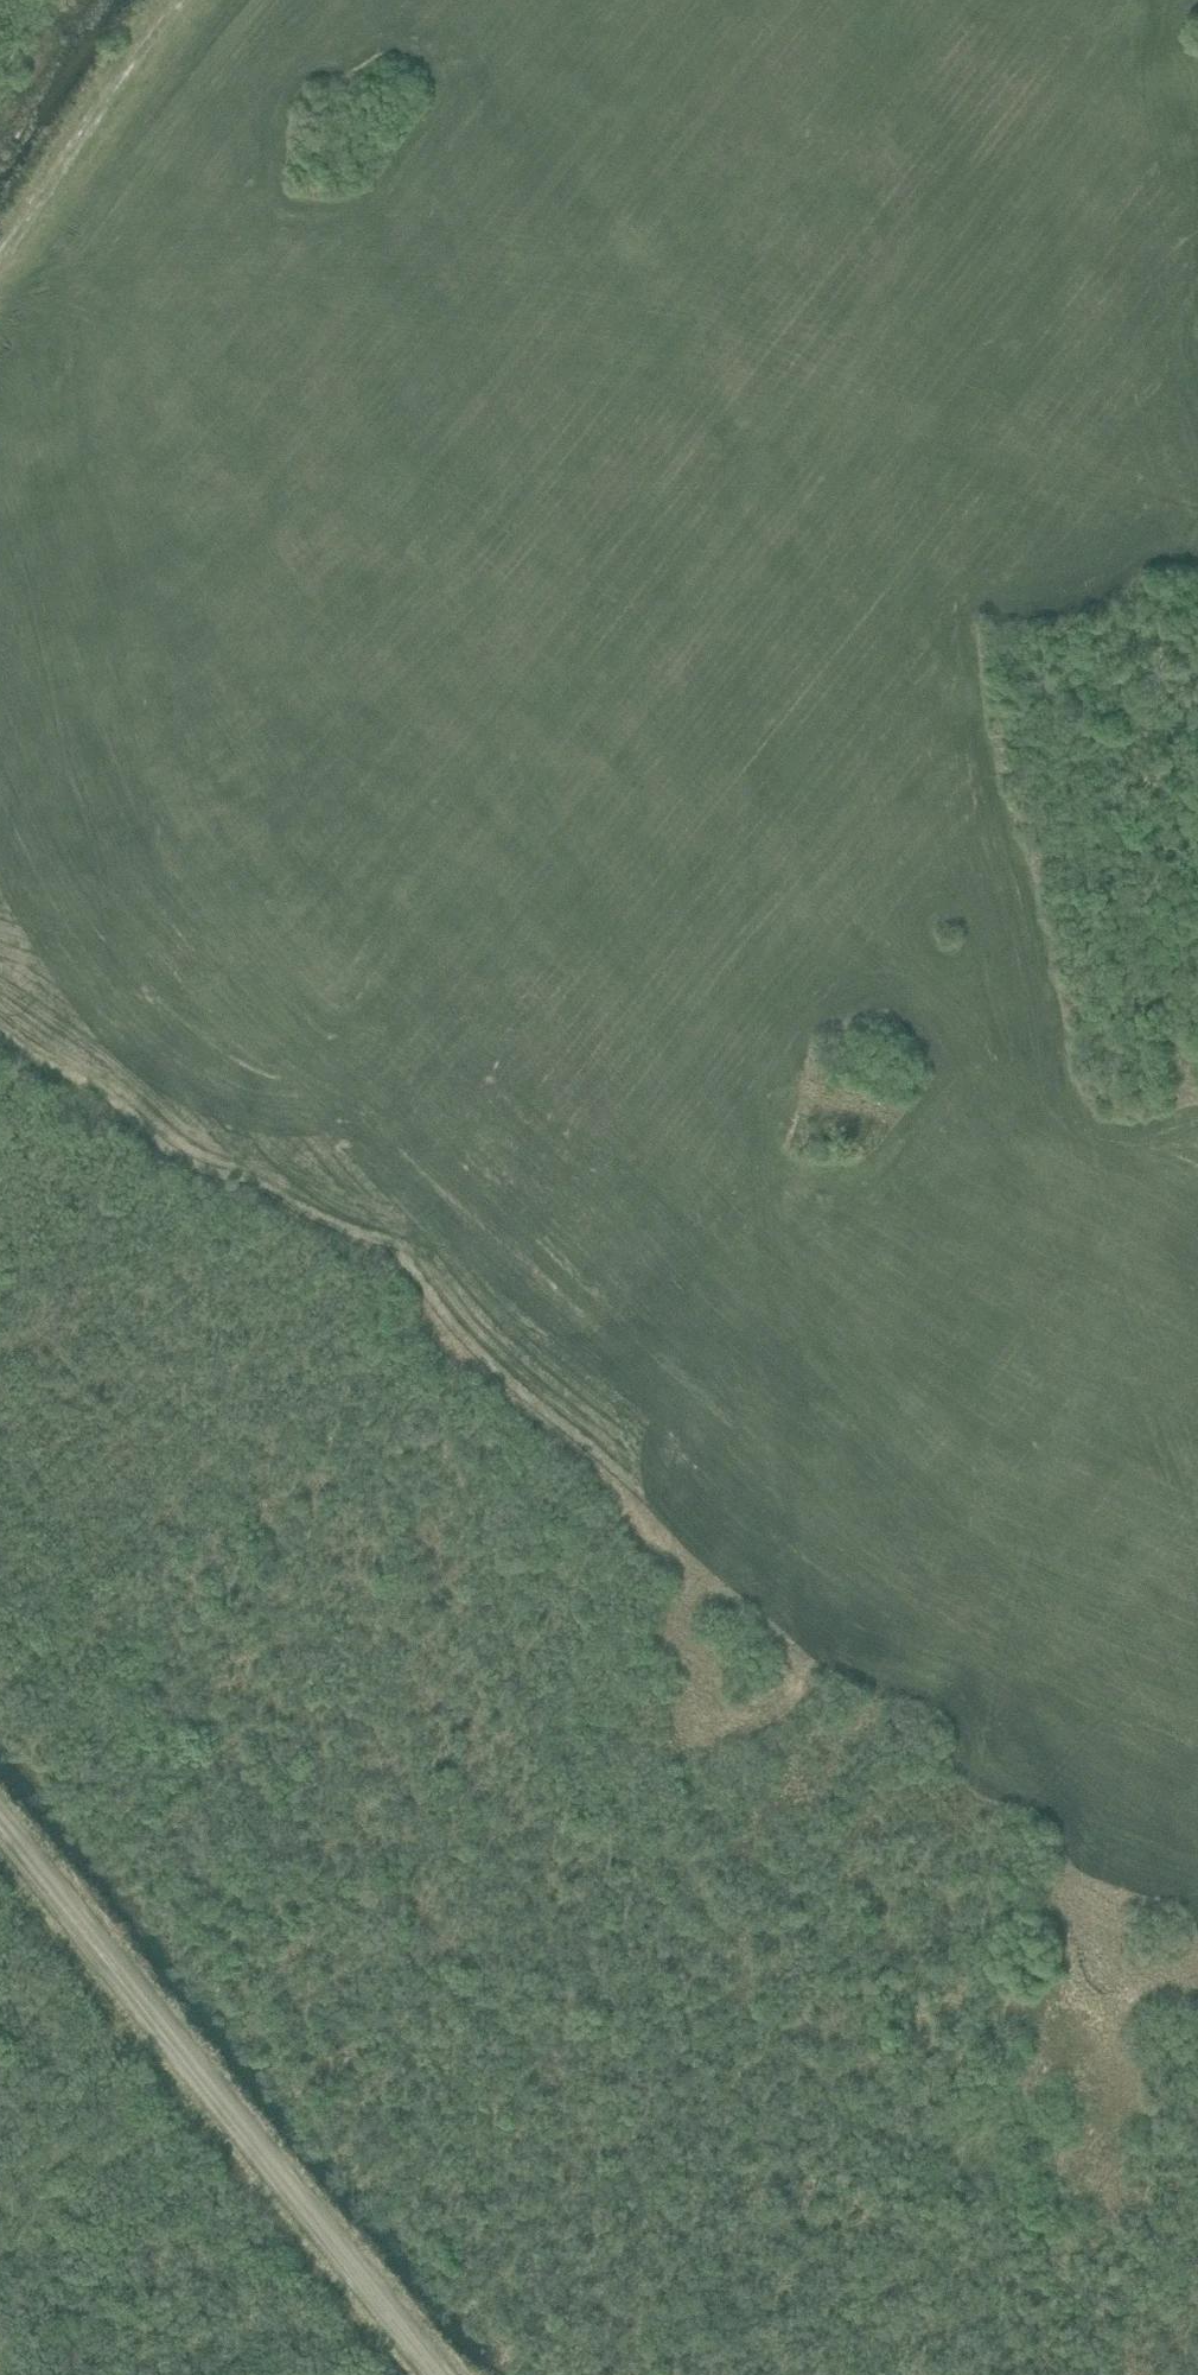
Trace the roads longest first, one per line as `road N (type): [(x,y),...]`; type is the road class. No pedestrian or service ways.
road 1 (track): [(0,1824),(441,2374)]
road 2 (track): [(0,254),(184,0)]

